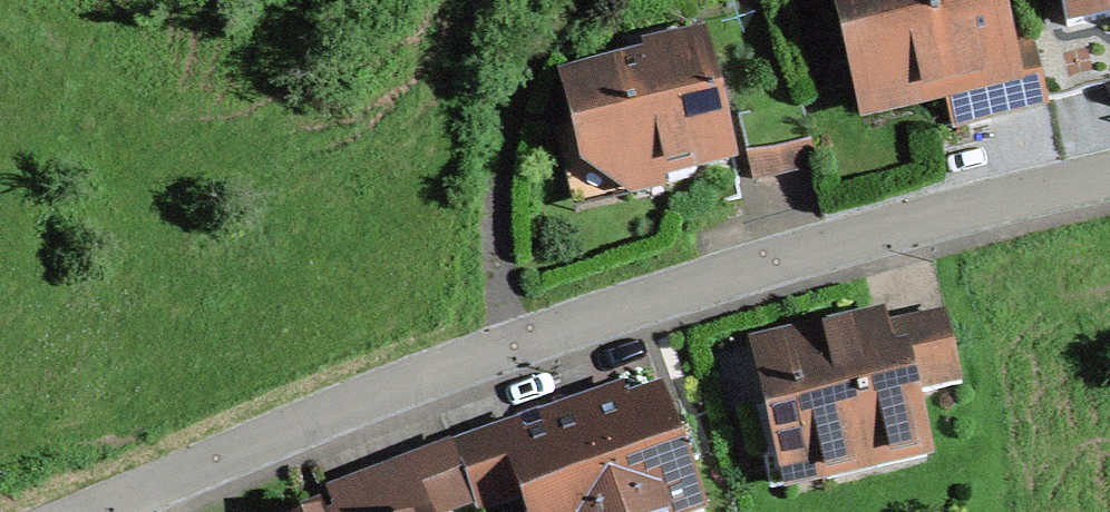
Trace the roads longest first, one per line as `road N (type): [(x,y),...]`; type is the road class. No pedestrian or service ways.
road 1 (residential): [(92,511),(580,321),(886,232),(1109,183)]
road 2 (track): [(512,348),(500,245),(503,135),(543,20),(563,0)]

